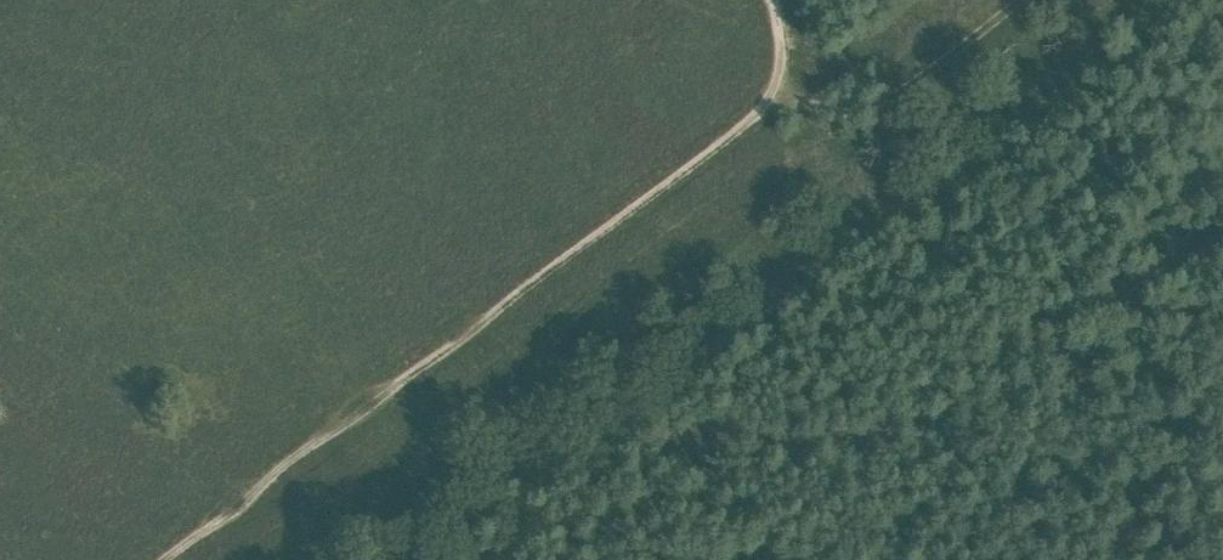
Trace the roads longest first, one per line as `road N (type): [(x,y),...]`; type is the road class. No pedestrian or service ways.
road 1 (track): [(165,559),(753,118),(777,90),(782,66),(773,0)]
road 2 (track): [(777,90),(788,103),(821,110),(881,102),(1018,0)]

